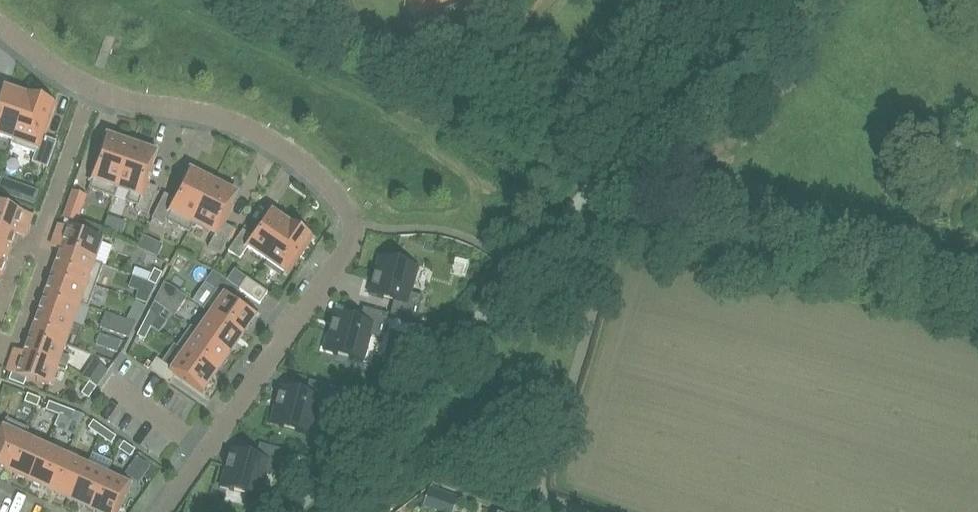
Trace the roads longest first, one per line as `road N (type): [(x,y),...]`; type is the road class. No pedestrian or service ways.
road 1 (residential): [(165,511),(349,246),(355,224),(301,158),(270,138),(212,114),(93,90)]
road 2 (residential): [(587,511),(550,499),(538,476),(621,195),(763,0)]
road 3 (residential): [(0,351),(93,90)]

